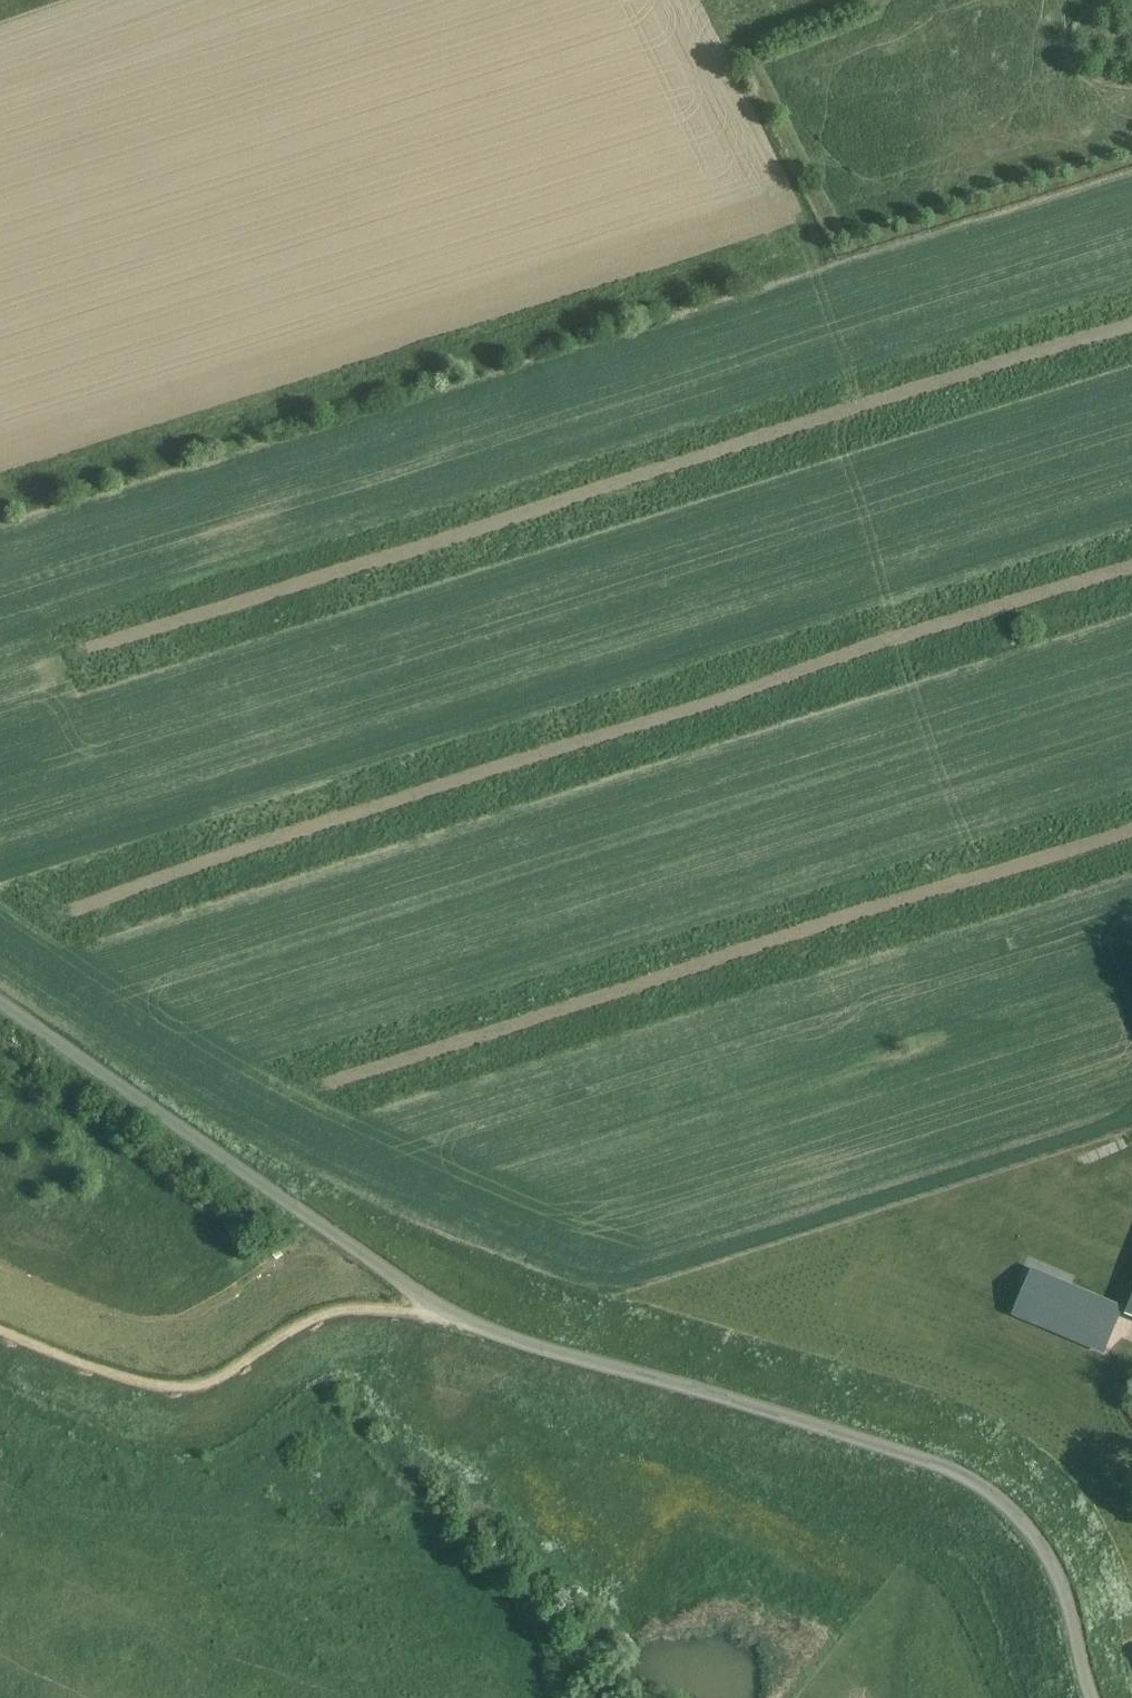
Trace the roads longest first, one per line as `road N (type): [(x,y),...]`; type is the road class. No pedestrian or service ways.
road 1 (unclassified): [(1092,1697),(1061,1588),(1039,1545),(970,1479),(755,1406),(552,1351),(441,1308),(0,1003)]

